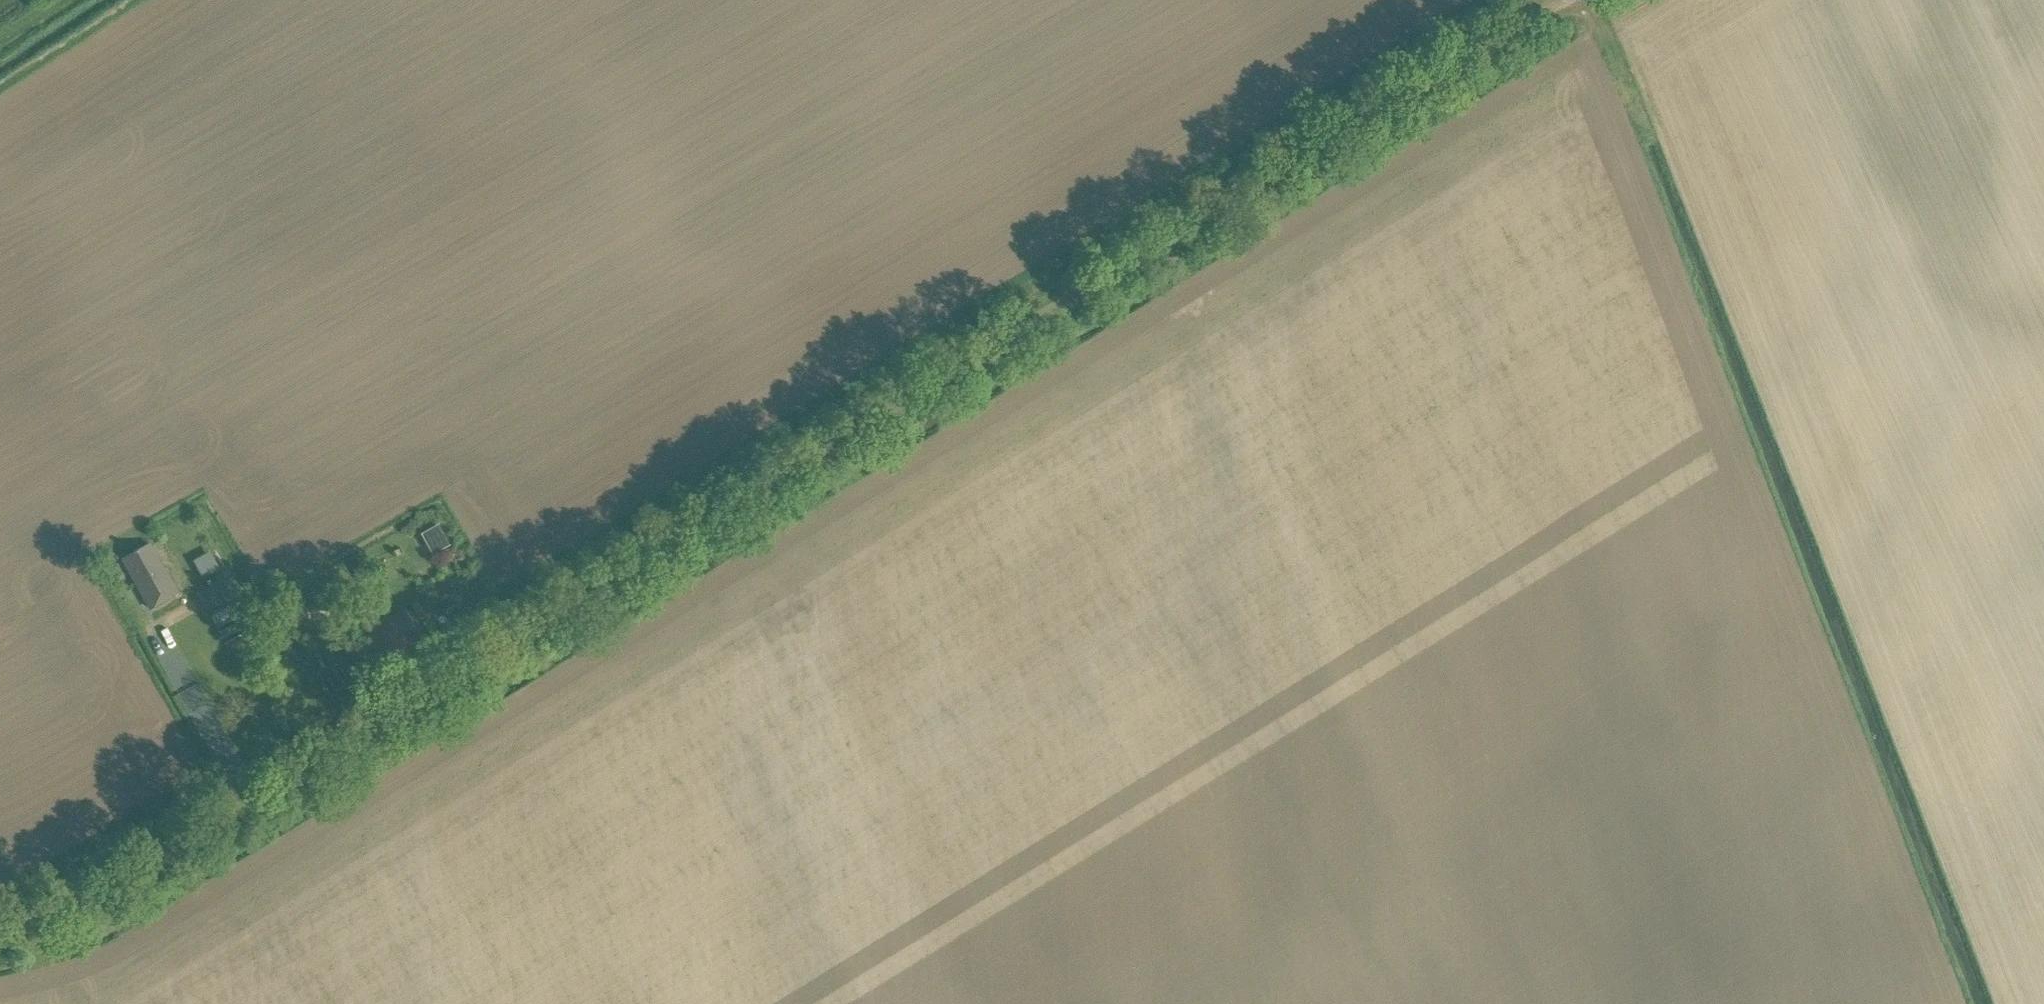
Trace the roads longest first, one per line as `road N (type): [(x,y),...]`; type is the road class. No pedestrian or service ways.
road 1 (unclassified): [(0,932),(76,909),(1564,0)]

